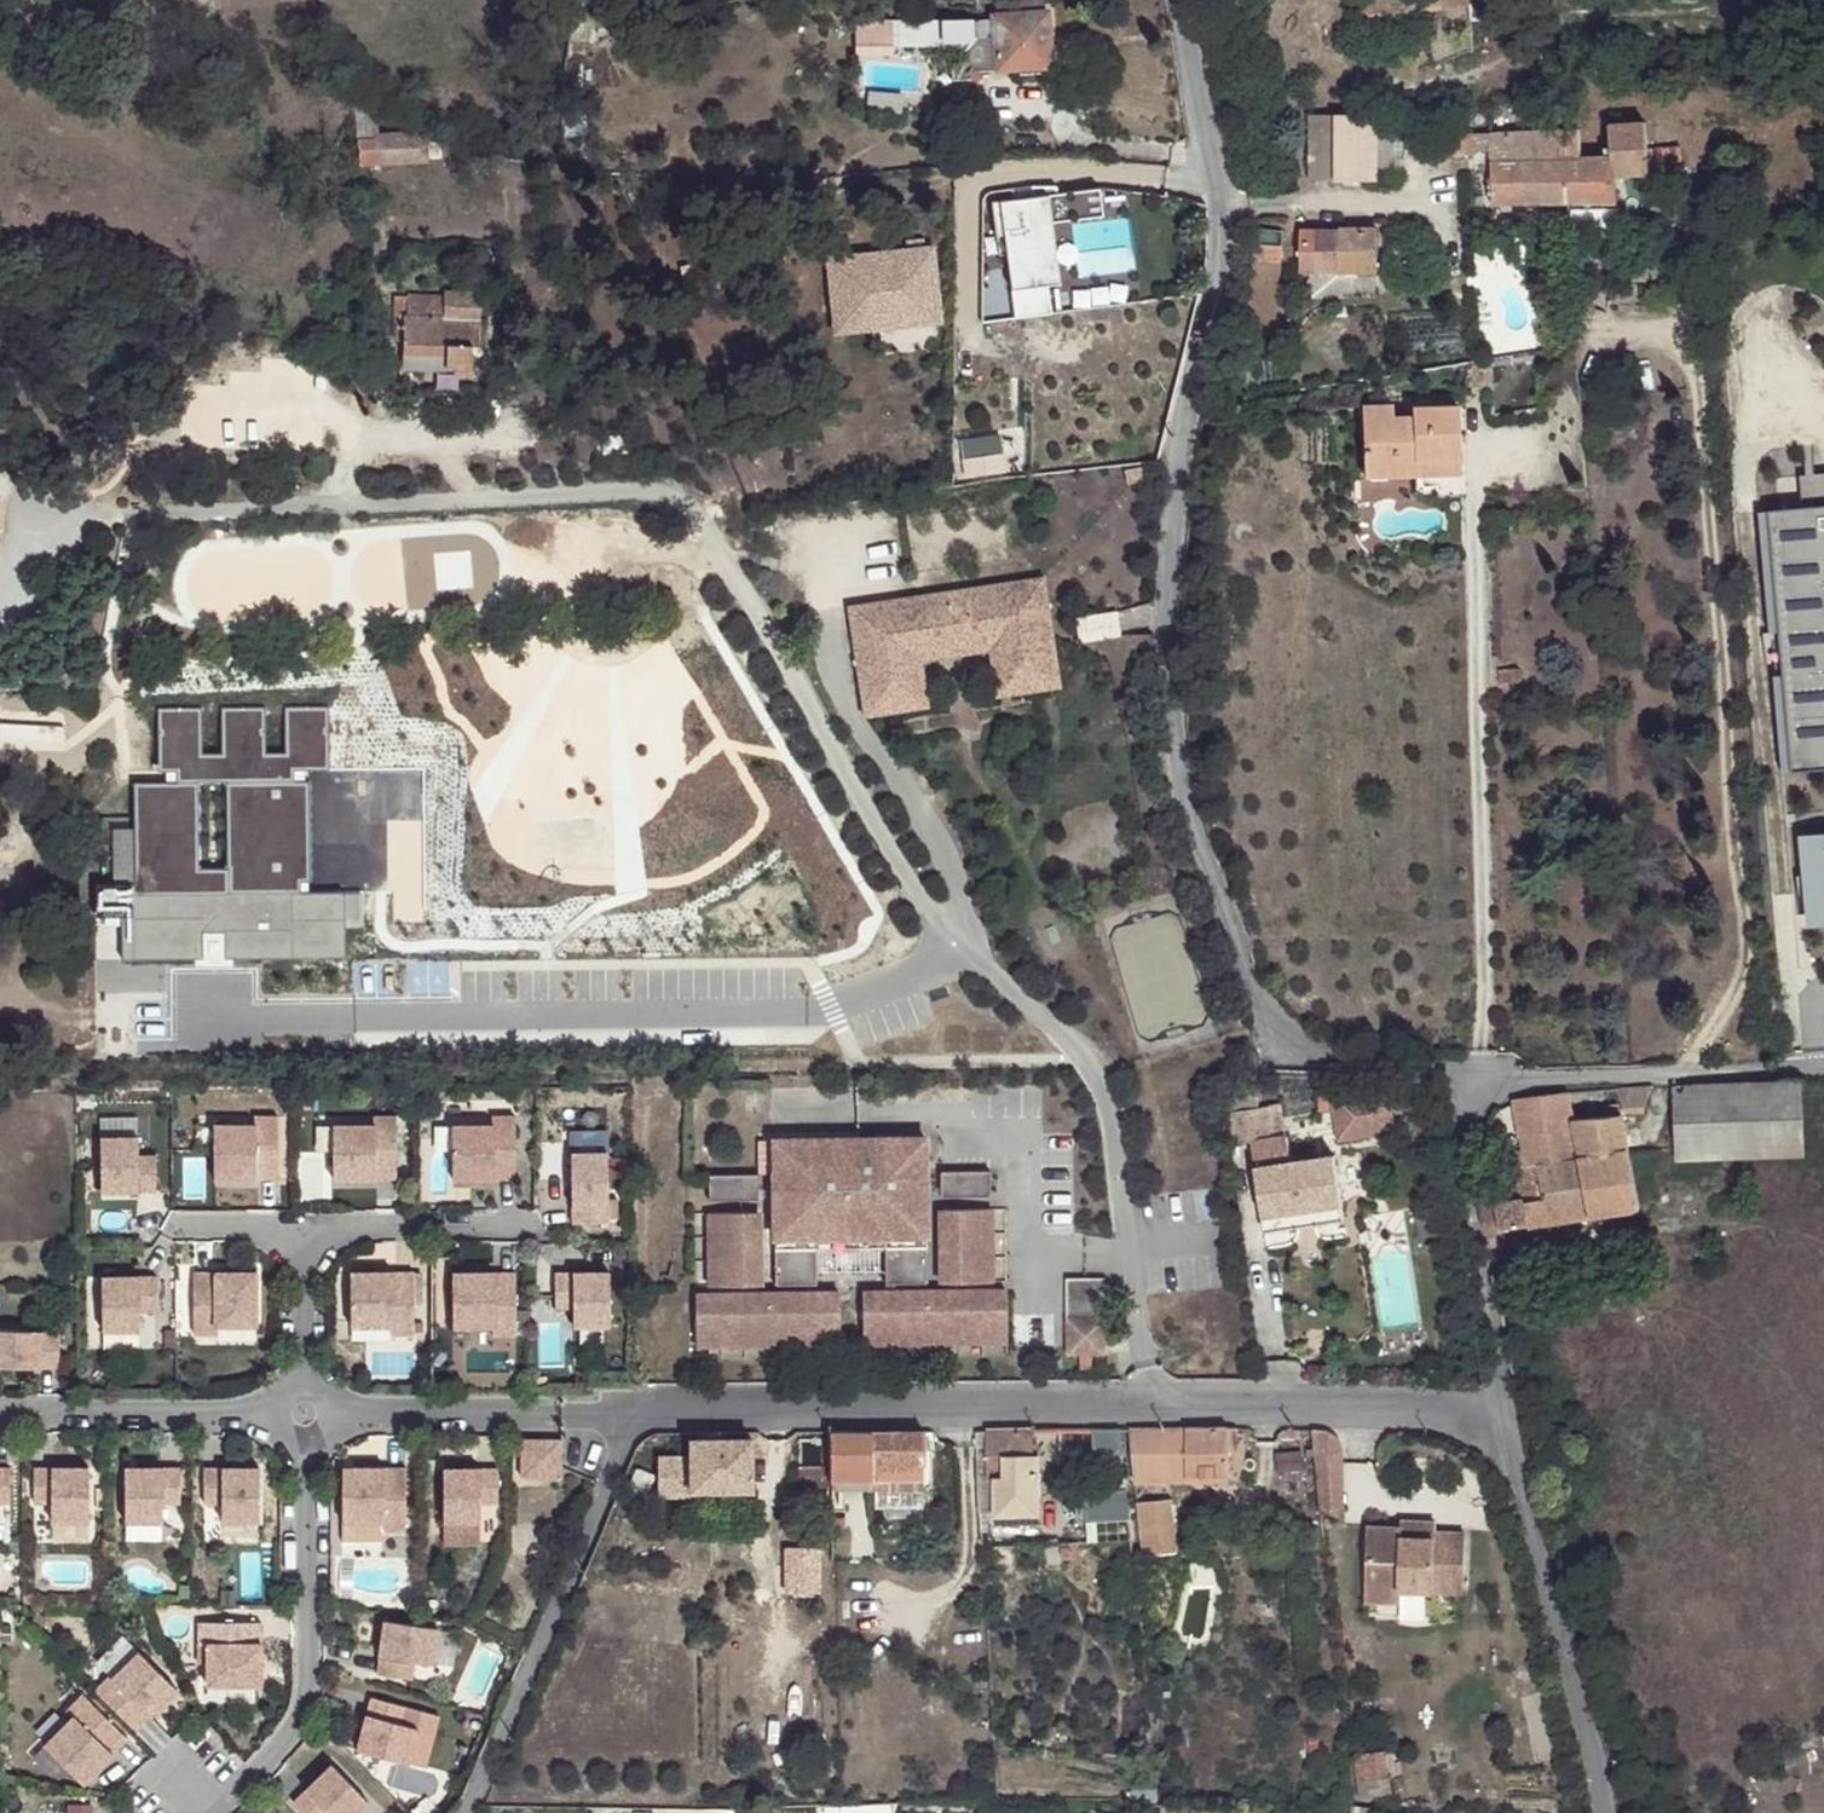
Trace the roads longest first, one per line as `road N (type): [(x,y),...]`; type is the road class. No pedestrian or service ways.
road 1 (residential): [(469,1812),(638,1410),(1158,1402),(1432,1407),(1504,1424)]
road 2 (residential): [(1181,0),(1223,251),(1160,554),(1187,798),(1258,1001),(1285,1033),(1315,1053),(1397,1077),(1443,1079)]
road 3 (residential): [(1504,1424),(1604,1812)]
road 4 (residential): [(1443,1079),(1823,1071)]
road 5 (residential): [(1443,1079),(1504,1424)]

